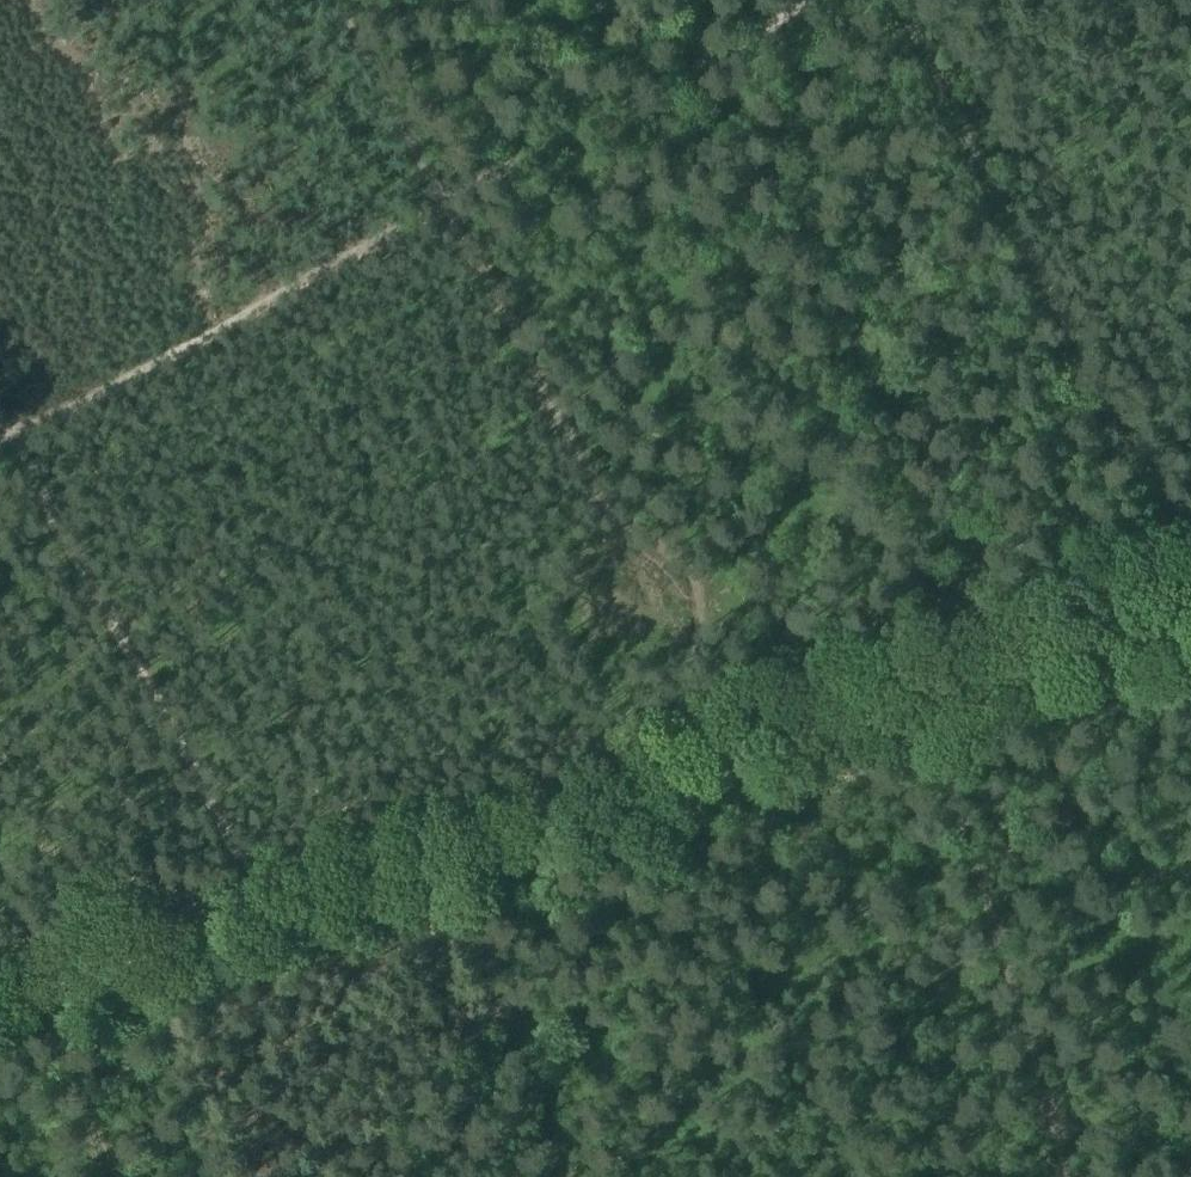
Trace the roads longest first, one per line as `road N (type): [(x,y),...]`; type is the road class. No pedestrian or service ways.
road 1 (track): [(9,445),(841,0)]
road 2 (track): [(332,0),(606,514),(650,530),(667,552),(680,583),(676,662),(735,767)]
road 3 (track): [(893,0),(1190,561)]
road 4 (track): [(888,716),(1072,1176)]
road 5 (track): [(735,767),(265,923)]
road 6 (track): [(1190,612),(888,716)]
road 7 (track): [(265,923),(0,1010)]
road 8 (track): [(888,716),(735,767)]

